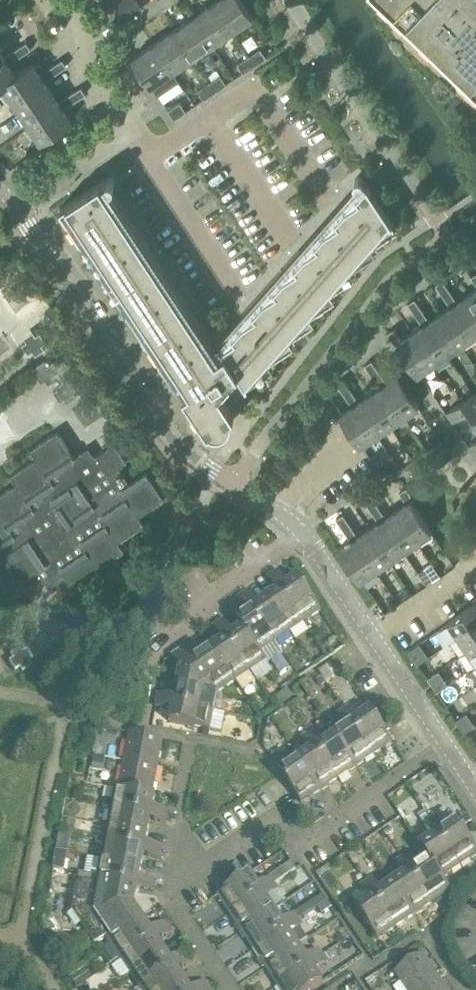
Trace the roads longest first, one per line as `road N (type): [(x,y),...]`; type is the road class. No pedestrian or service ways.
road 1 (residential): [(227,989),(172,901),(183,846),(237,851),(279,821),(301,846),(446,747)]
road 2 (unclassified): [(278,517),(191,458),(14,201)]
road 3 (residential): [(14,201),(130,126),(64,0)]
road 4 (residential): [(156,652),(306,538)]
road 5 (unclassified): [(446,747),(372,636)]
road 6 (residential): [(475,568),(372,636)]

